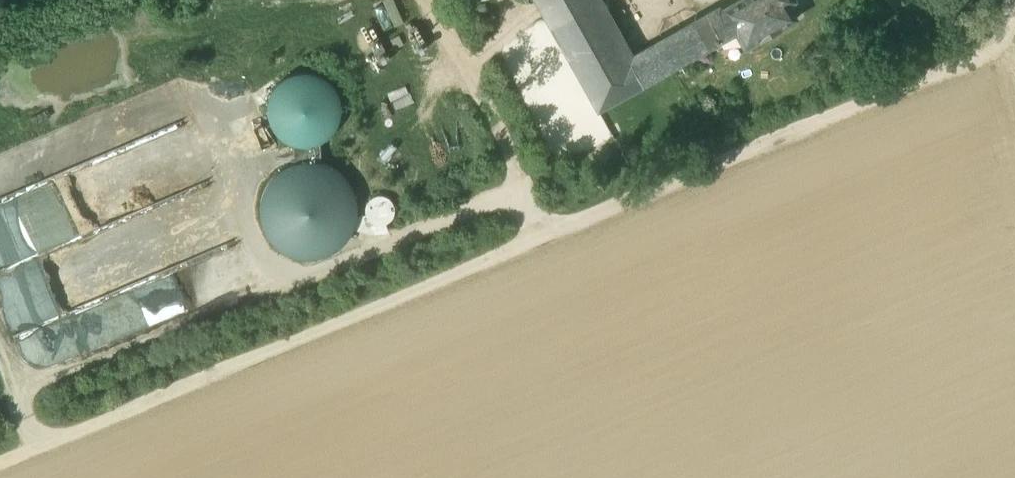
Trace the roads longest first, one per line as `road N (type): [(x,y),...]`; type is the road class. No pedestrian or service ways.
road 1 (track): [(9,477),(552,252),(1011,44)]

